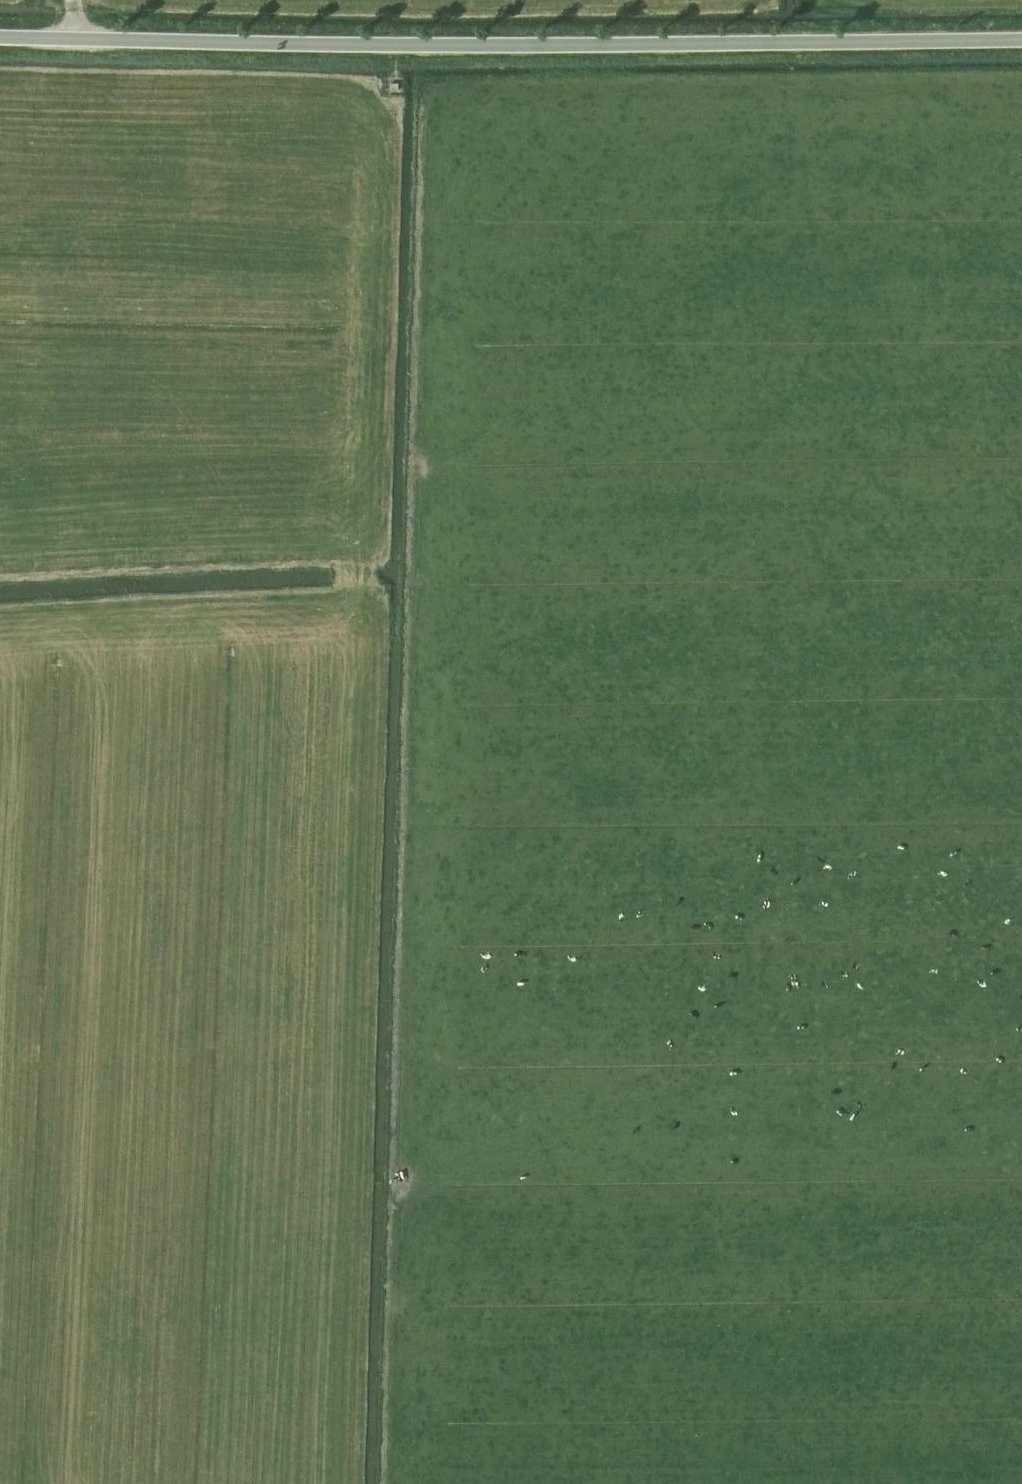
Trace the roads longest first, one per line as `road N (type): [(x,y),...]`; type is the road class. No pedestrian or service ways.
road 1 (unclassified): [(1021,39),(476,48),(0,37)]

